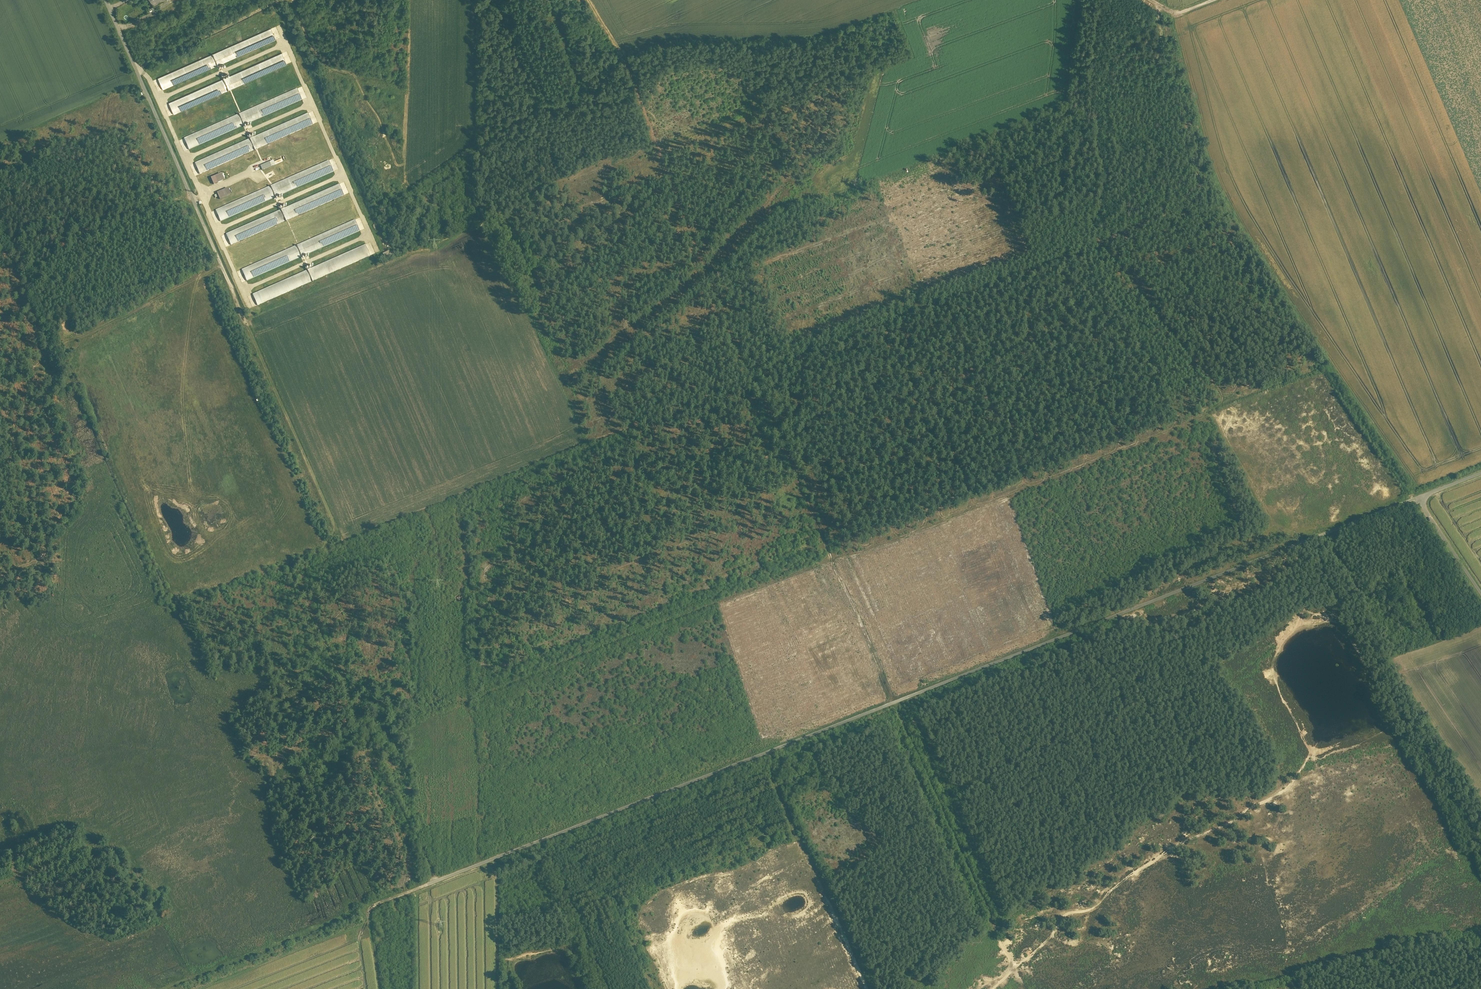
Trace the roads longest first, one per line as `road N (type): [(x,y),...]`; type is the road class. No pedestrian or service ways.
road 1 (unclassified): [(1419,499),(383,901),(372,920)]
road 2 (track): [(1209,401),(829,562),(998,932)]
road 3 (track): [(0,245),(47,359),(14,388),(6,420),(48,543),(43,553),(0,574)]
road 4 (residential): [(100,0),(239,320)]
road 5 (track): [(290,566),(431,873)]
road 6 (track): [(239,320),(345,534)]
road 7 (track): [(215,262),(91,323),(55,366),(47,359)]
road 8 (track): [(1126,610),(1183,612),(1293,567)]

